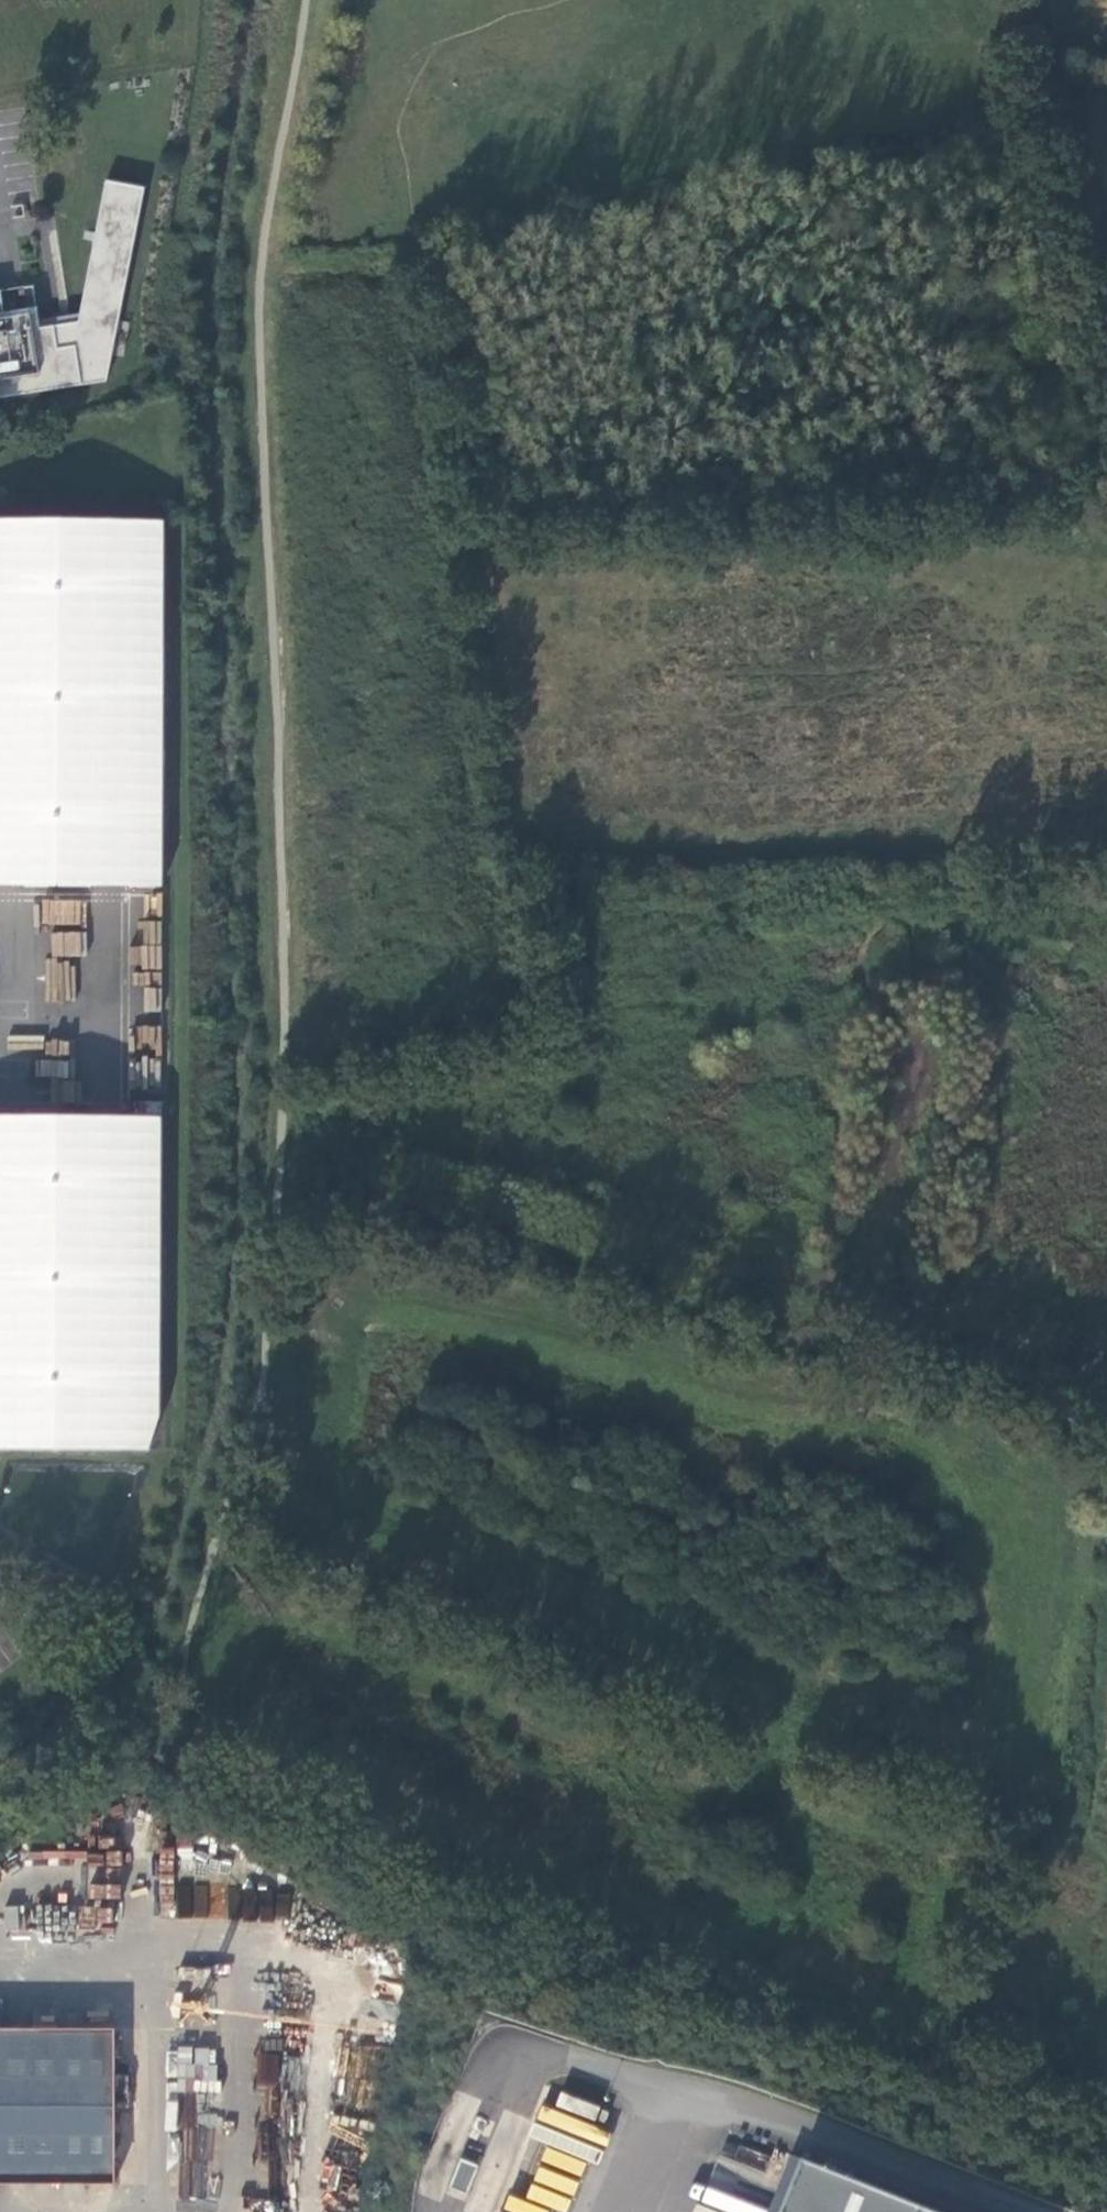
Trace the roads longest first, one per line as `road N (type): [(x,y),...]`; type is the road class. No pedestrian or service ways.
road 1 (track): [(0,1775),(174,1672)]

